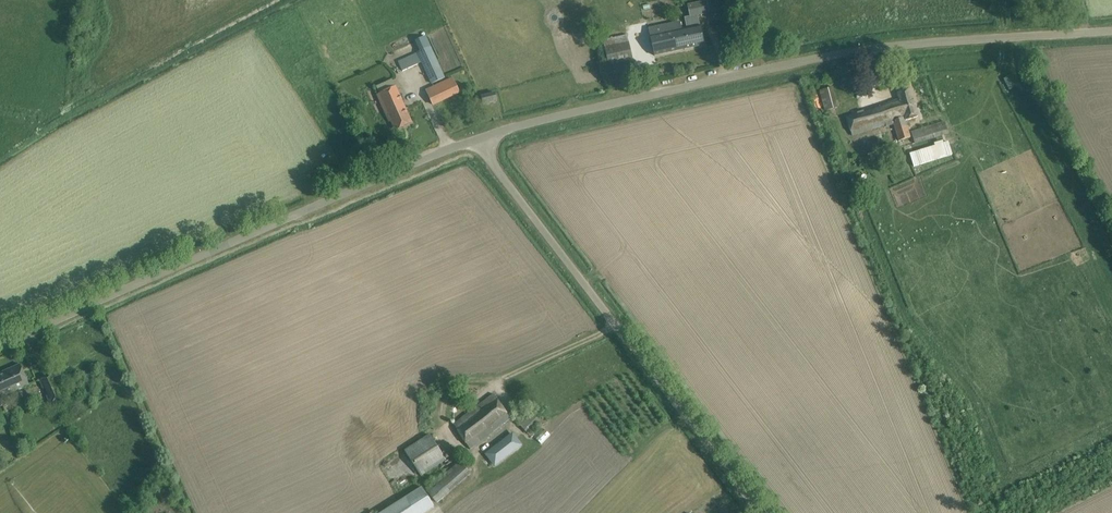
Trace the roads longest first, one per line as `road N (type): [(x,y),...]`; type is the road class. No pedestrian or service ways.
road 1 (unclassified): [(476,140),(869,47),(1111,29)]
road 2 (unclassified): [(0,346),(476,140)]
road 3 (unclassified): [(763,512),(476,140)]

